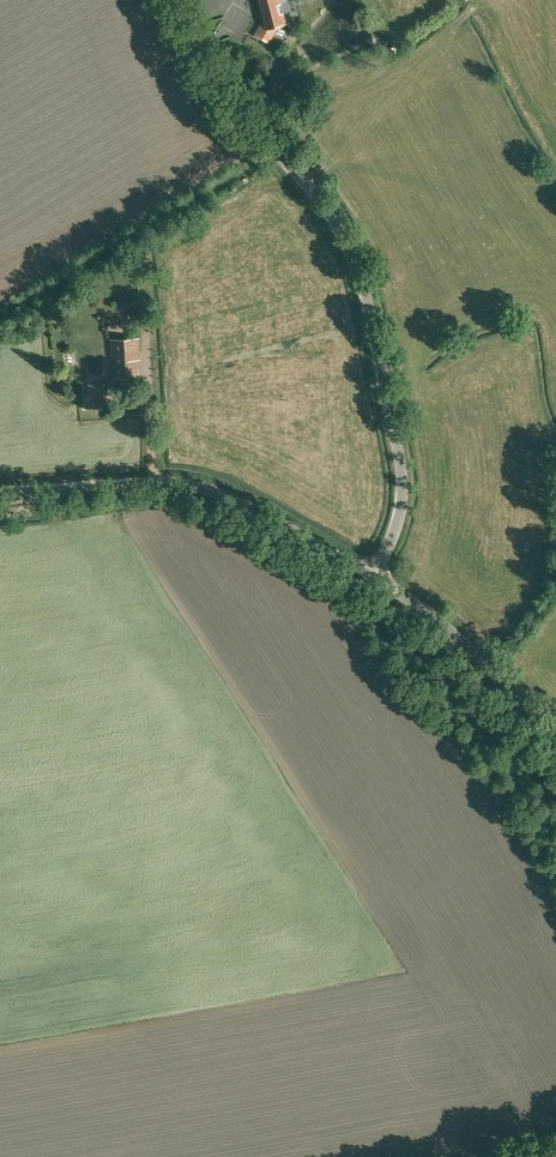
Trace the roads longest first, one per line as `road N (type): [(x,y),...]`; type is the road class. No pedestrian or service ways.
road 1 (unclassified): [(374,575),(397,529),(403,492),(358,270),(327,209),(239,109),(201,51),(181,0)]
road 2 (unclassified): [(374,575),(201,488),(0,495)]
road 3 (unclassified): [(555,732),(425,610),(374,575)]

